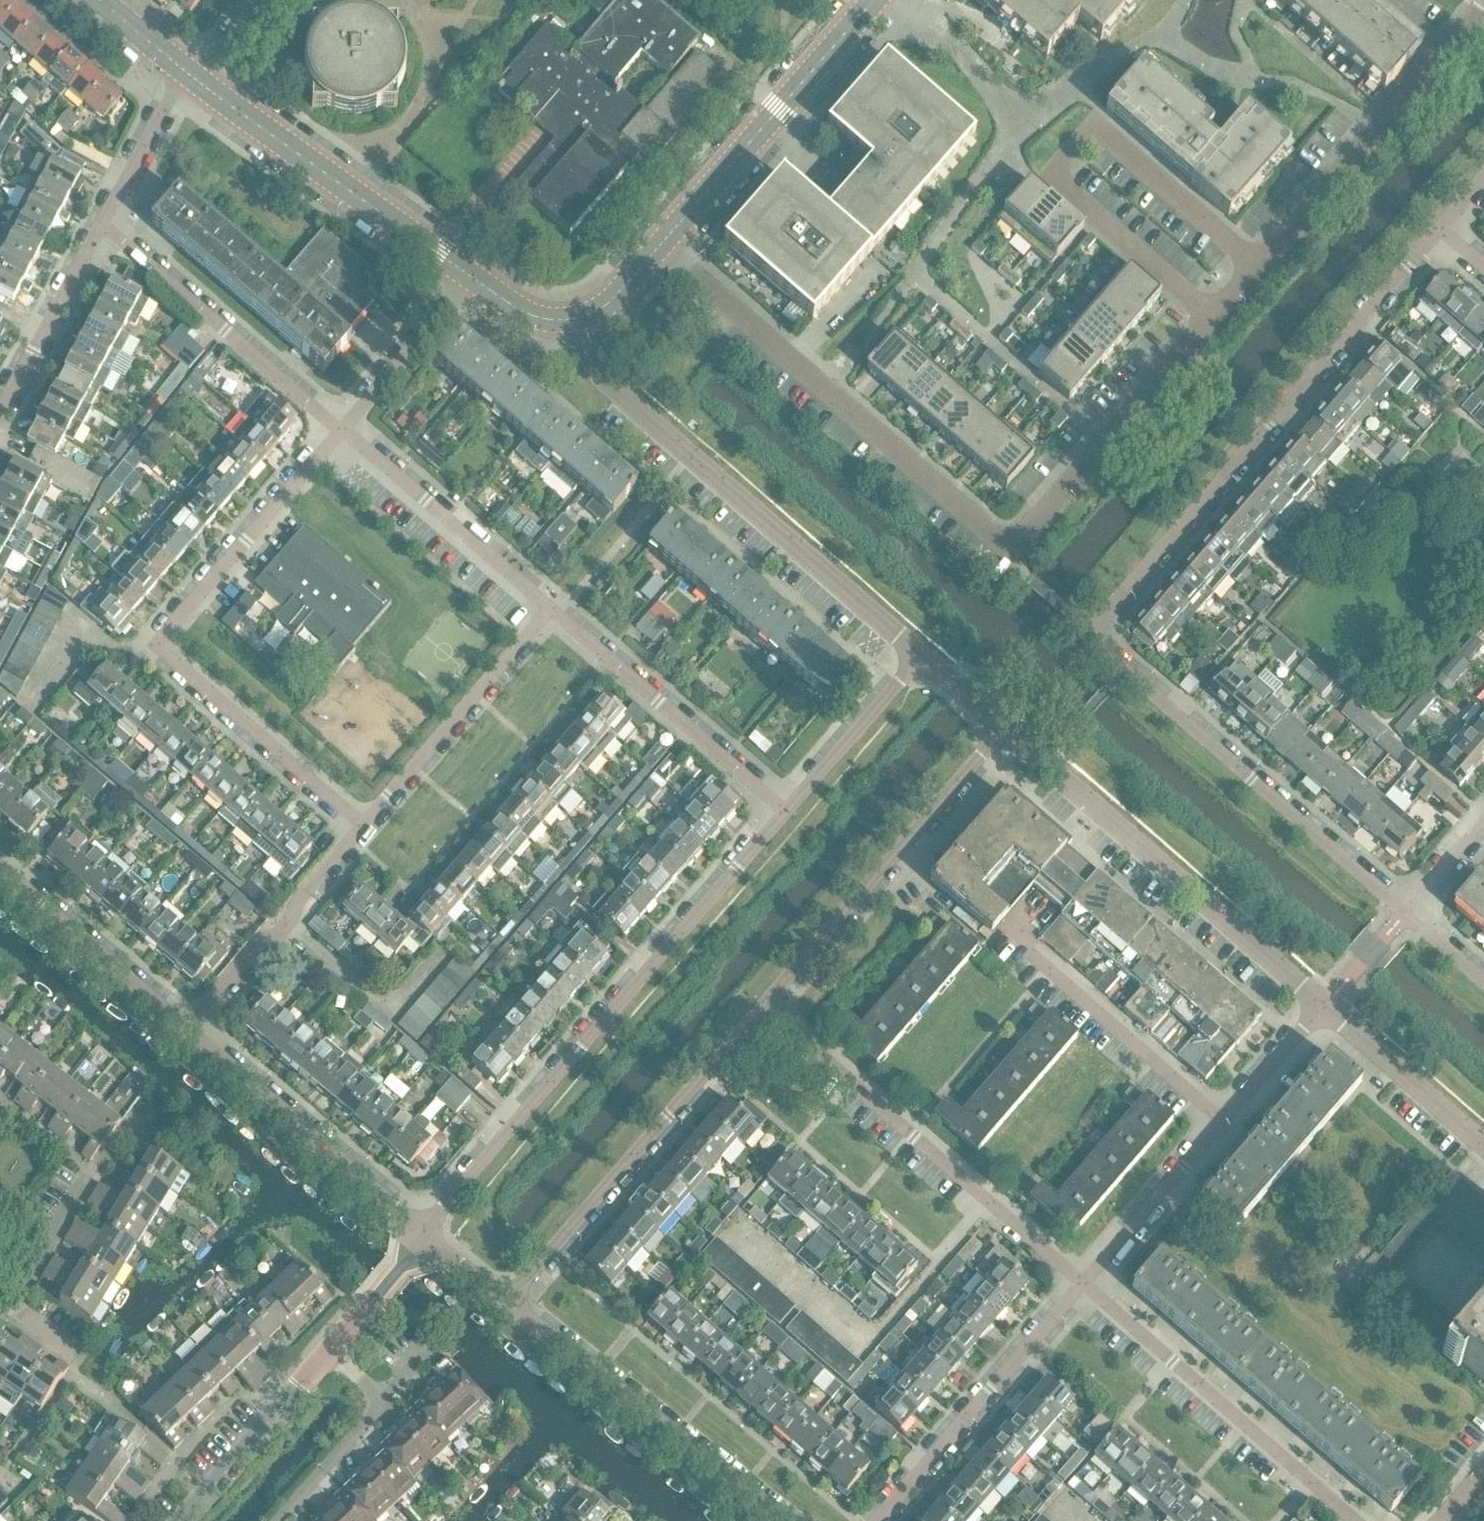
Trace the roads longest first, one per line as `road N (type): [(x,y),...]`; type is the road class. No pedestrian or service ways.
road 1 (residential): [(1405,915),(1086,638),(1442,230)]
road 2 (residential): [(783,816),(423,1232)]
road 3 (residential): [(362,827),(171,662),(162,646),(340,431)]
road 4 (residential): [(1256,267),(1092,126),(1046,176),(1212,320)]
road 5 (residential): [(921,657),(598,375),(582,317)]
road 6 (residential): [(1008,549),(659,246)]
road 7 (residential): [(1322,1009),(1001,728)]
road 8 (residential): [(1081,1287),(760,1008)]
road 9 (residential): [(504,1303),(760,1008)]
road 10 (residential): [(760,1008),(1001,728)]
road 11 (residential): [(1081,1287),(1322,1009)]
road 12 (residential): [(1352,1520),(1081,1287)]
road 13 (residential): [(779,1520),(504,1303)]
road 14 (tertiary): [(470,277),(194,80)]
road 15 (tertiary): [(659,246),(873,0)]
road 16 (residential): [(340,431),(101,227)]
road 17 (residential): [(783,816),(549,609)]
road 18 (residential): [(873,1520),(1081,1287)]
road 19 (residential): [(423,1232),(184,1032)]
road 20 (residential): [(1008,549),(1212,320)]
road 21 (residential): [(362,827),(549,609)]
road 22 (residential): [(1256,267),(1442,49)]
road 23 (residential): [(549,609),(340,431)]
road 24 (residential): [(184,1032),(281,932),(362,827)]
road 25 (residential): [(184,1032),(0,873)]
road 26 (residential): [(2,1311),(130,1128)]
road 27 (residential): [(184,1520),(327,1352)]
road 28 (residential): [(101,227),(0,415)]
road 29 (residential): [(1483,1147),(1322,1009)]
road 30 (residential): [(921,657),(783,816)]
road 31 (residential): [(340,431),(470,277)]
road 32 (residential): [(190,77),(101,227)]
road 33 (residential): [(279,1520),(386,1402)]
road 34 (residential): [(327,1352),(423,1232)]
road 35 (tertiary): [(582,317),(533,317),(470,277)]

